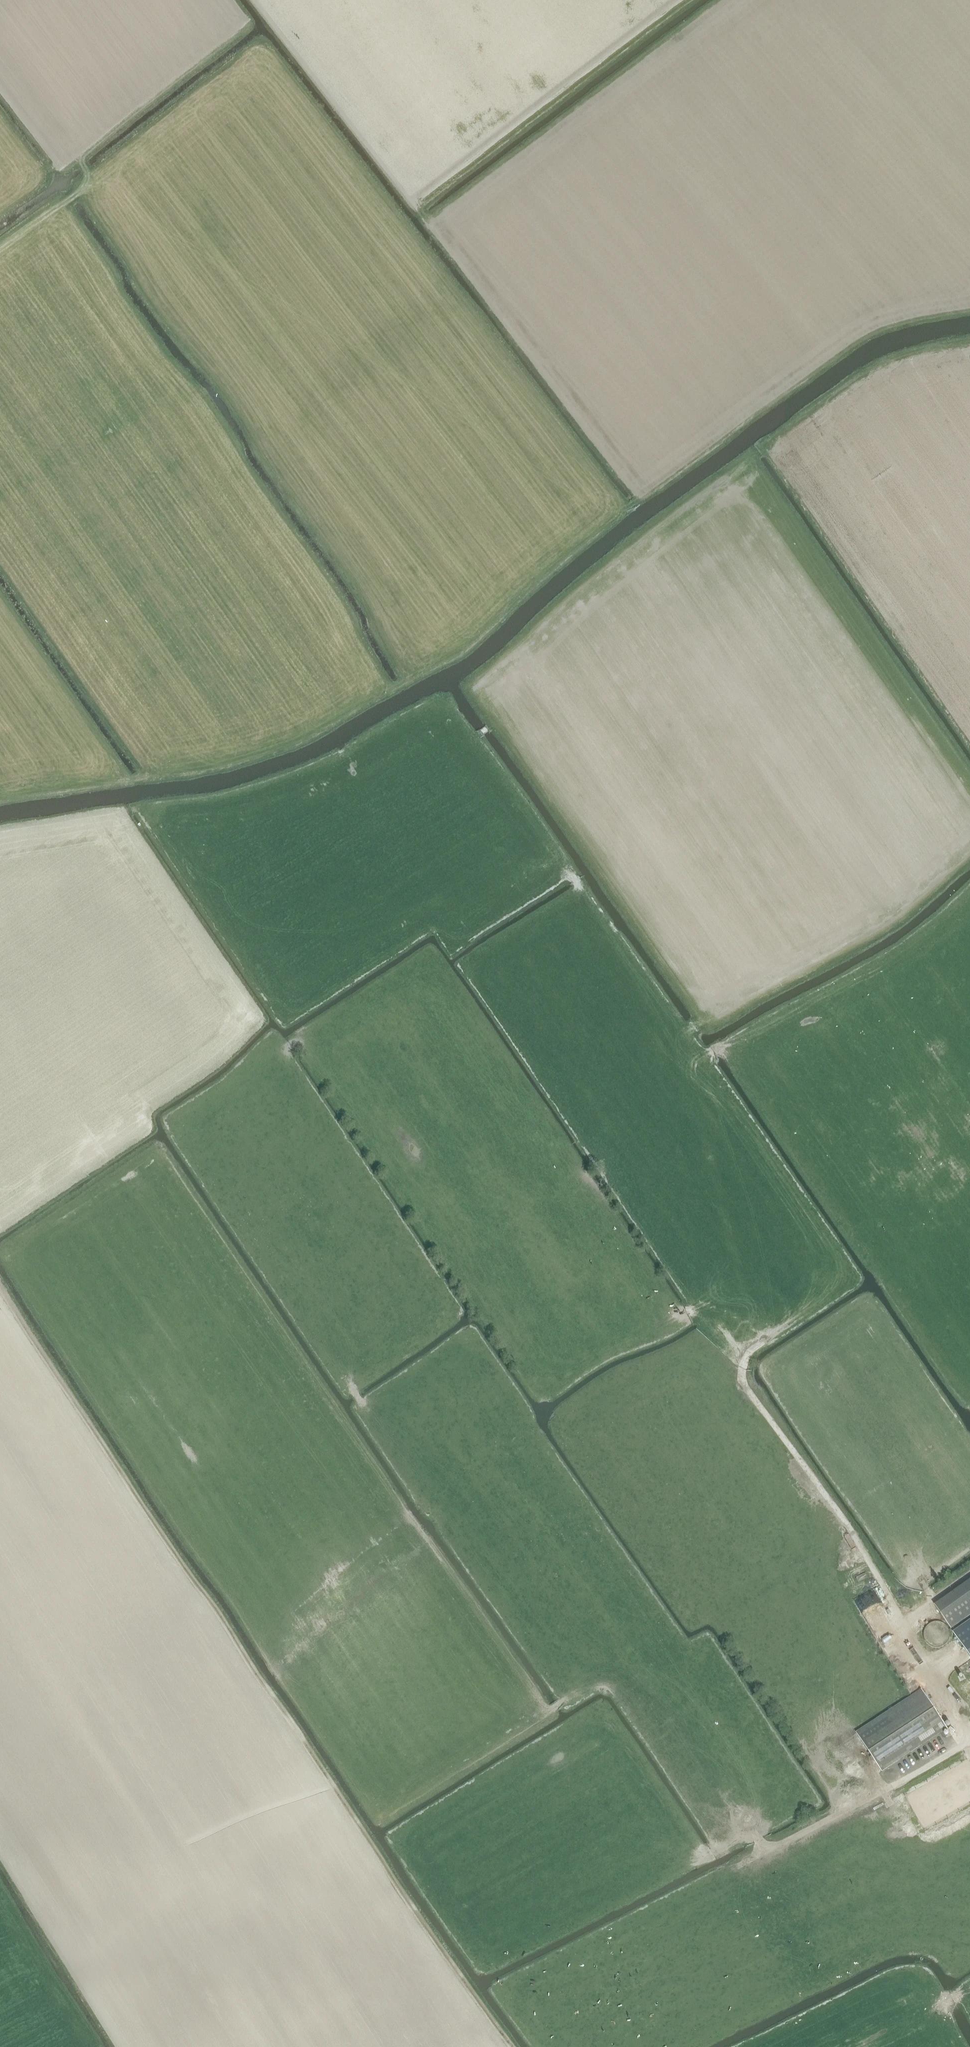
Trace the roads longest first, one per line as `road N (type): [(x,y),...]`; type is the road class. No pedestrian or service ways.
road 1 (unclassified): [(969,1743),(744,1868)]

